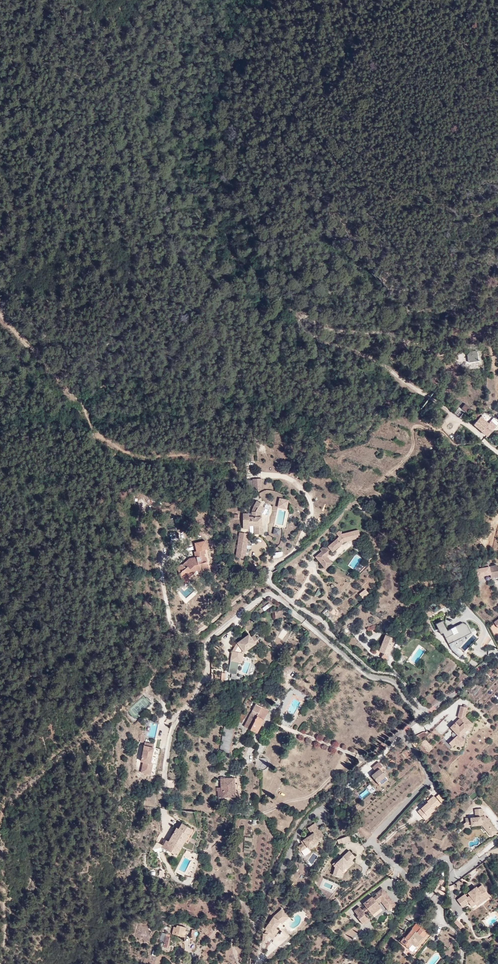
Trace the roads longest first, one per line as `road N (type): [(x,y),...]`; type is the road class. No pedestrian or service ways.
road 1 (track): [(450,413),(370,358),(323,341),(300,314),(452,358)]
road 2 (residential): [(497,658),(365,758)]
road 3 (track): [(94,431),(0,314)]
road 4 (track): [(233,466),(114,448),(94,431)]
road 5 (track): [(0,844),(3,963)]

